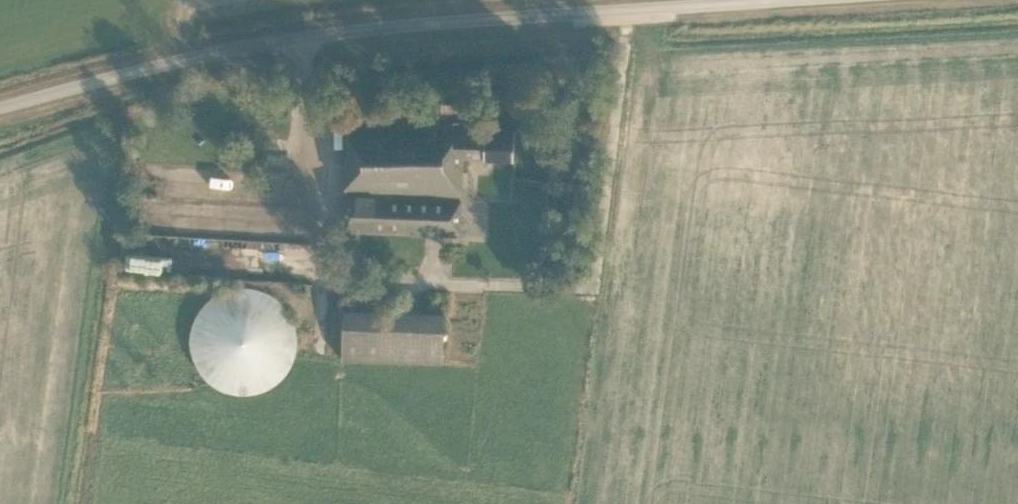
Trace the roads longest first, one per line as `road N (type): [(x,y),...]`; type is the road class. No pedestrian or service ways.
road 1 (unclassified): [(733,0),(299,37),(0,107)]

